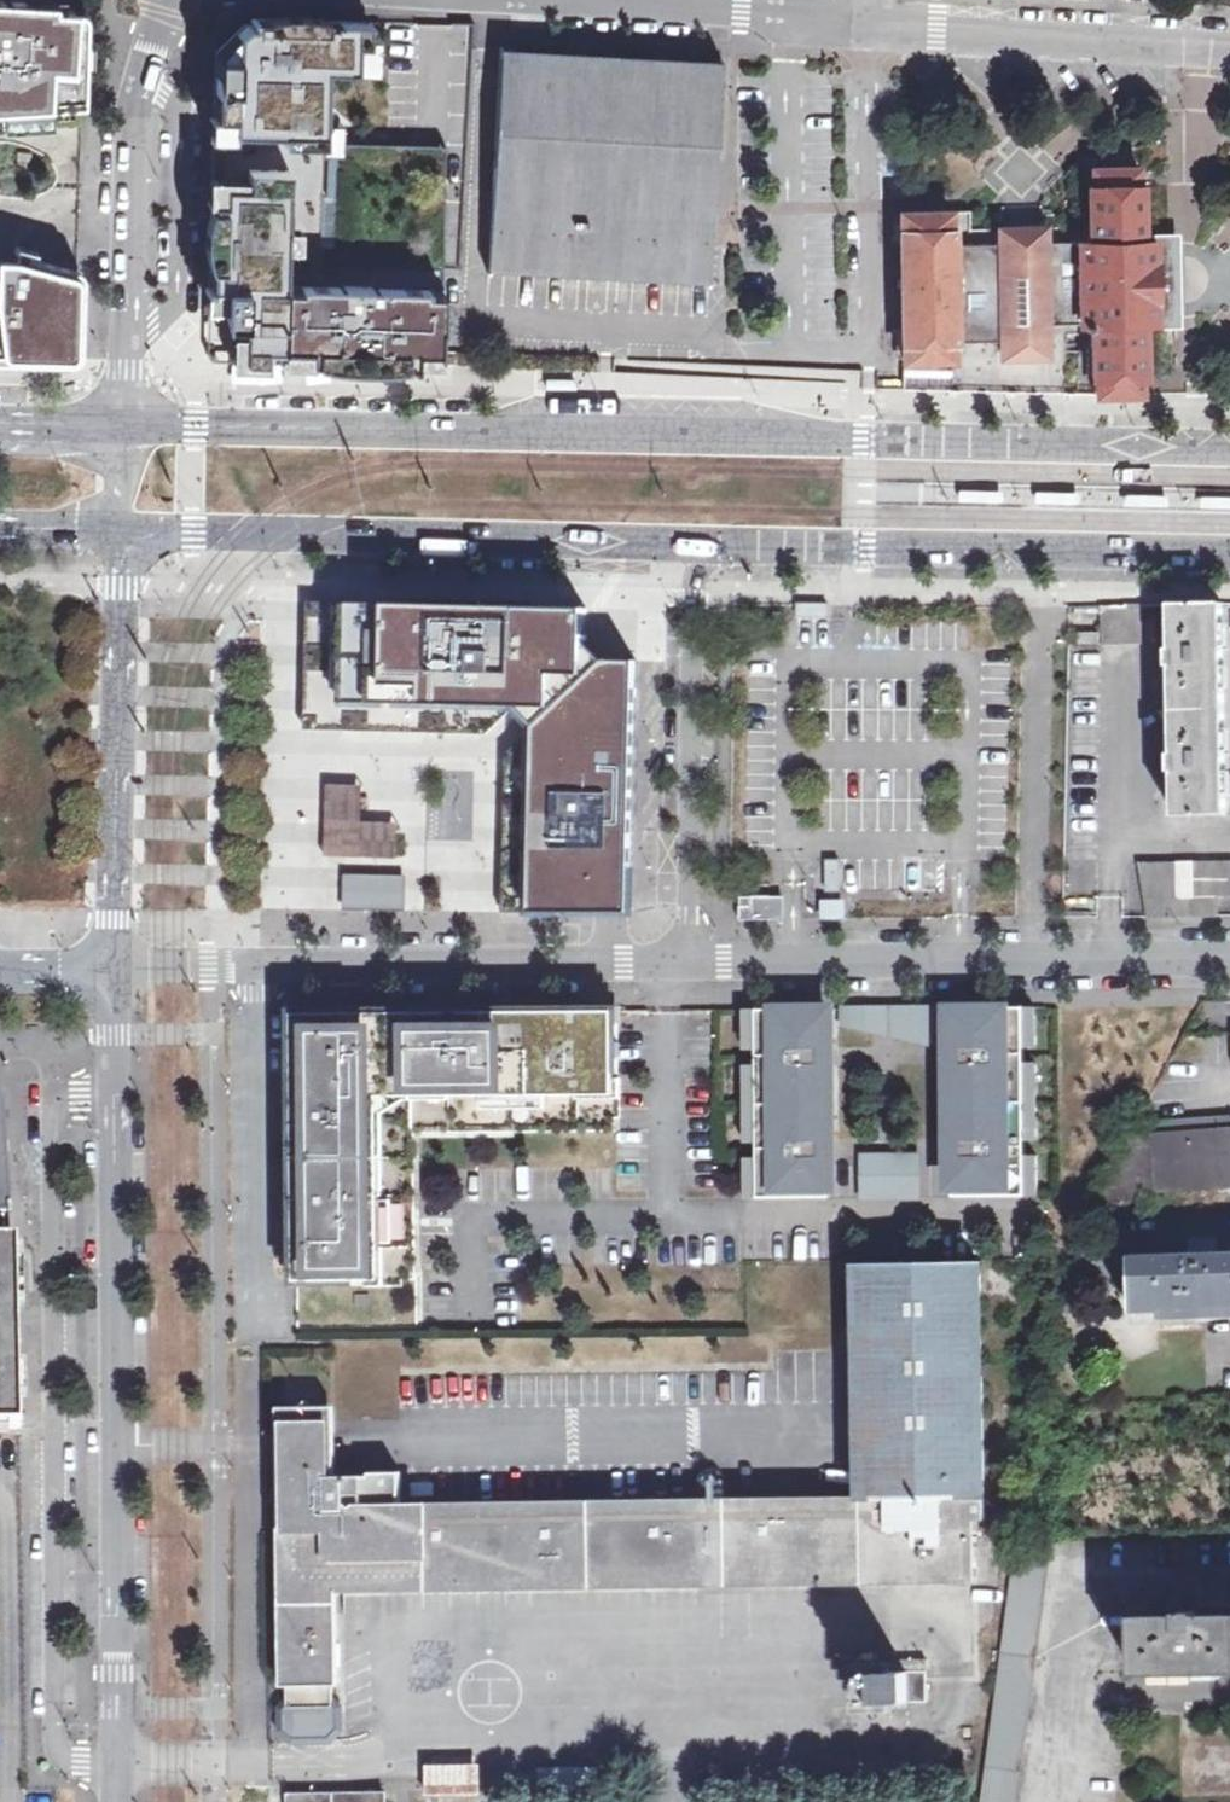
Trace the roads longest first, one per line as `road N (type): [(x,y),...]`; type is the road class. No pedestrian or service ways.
road 1 (secondary): [(1229,449),(125,424)]
road 2 (unclassified): [(115,1801),(115,967)]
road 3 (secondary): [(122,533),(716,543)]
road 4 (residential): [(115,967),(692,962)]
road 5 (residential): [(692,962),(1229,957)]
road 6 (secondary): [(716,543),(1229,556)]
road 7 (secondary): [(115,967),(122,533)]
road 8 (unclassified): [(125,424),(133,122),(172,0)]
road 9 (unclassified): [(692,962),(693,587),(716,543)]
road 10 (unclassified): [(862,28),(482,0)]
road 11 (unclassified): [(1229,53),(862,28)]
road 12 (secondary): [(125,424),(0,423)]
road 13 (secondary): [(0,529),(122,533)]

